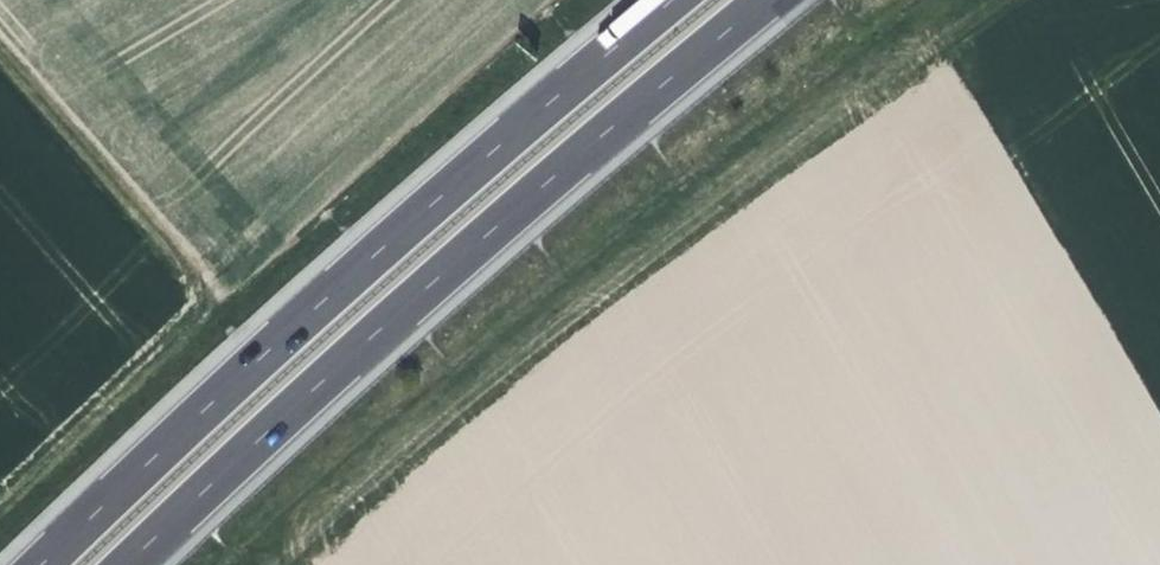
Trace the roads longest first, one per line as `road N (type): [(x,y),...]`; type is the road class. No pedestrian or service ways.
road 1 (motorway): [(130,564),(427,286),(767,0)]
road 2 (motorway): [(670,0),(403,227),(44,564)]

